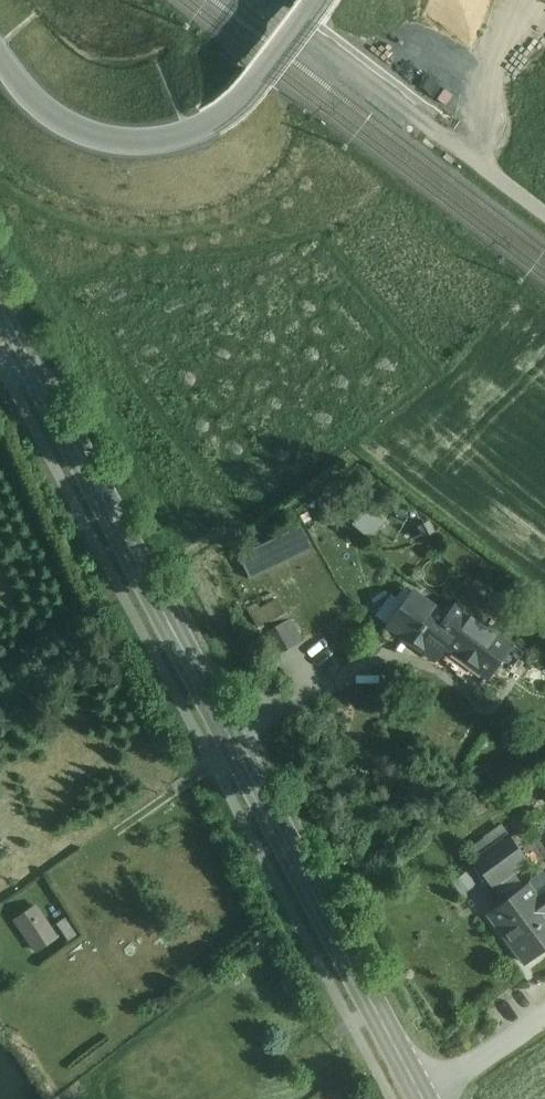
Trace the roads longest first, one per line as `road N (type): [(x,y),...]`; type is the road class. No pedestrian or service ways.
road 1 (secondary): [(424,1098),(0,302)]
road 2 (residential): [(0,55),(36,104),(69,126),(136,142),(189,133),(223,115),(254,83)]

